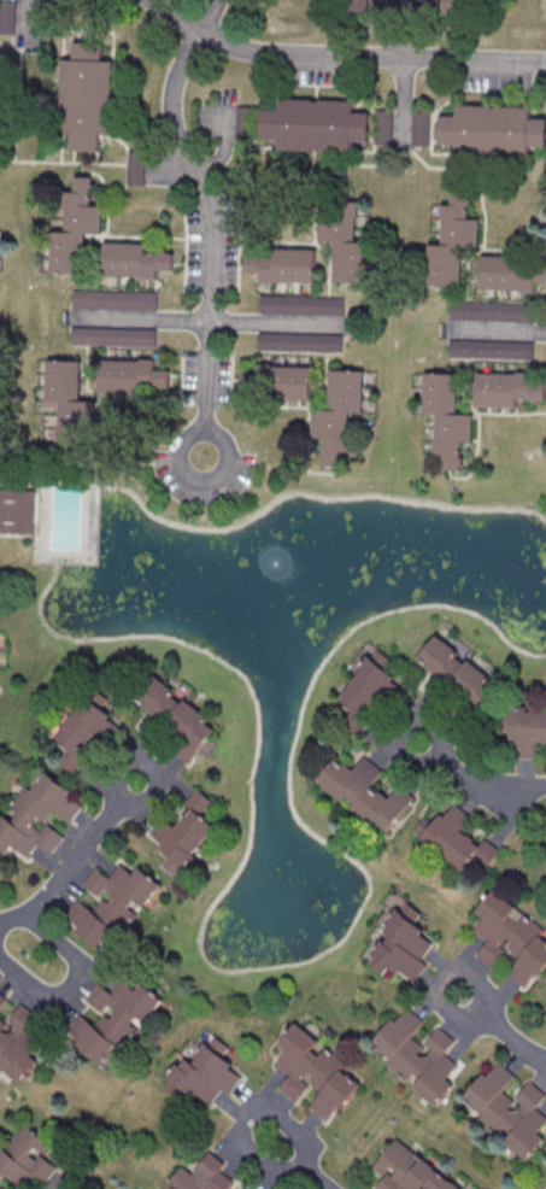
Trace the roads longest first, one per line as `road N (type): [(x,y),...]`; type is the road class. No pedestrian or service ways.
road 1 (residential): [(205,428),(178,451),(183,476),(204,485),(221,479),(228,455),(205,428),(213,217),(170,119),(175,78),(200,34)]
road 2 (residential): [(545,64),(286,54),(200,34),(147,0)]
road 3 (residential): [(0,923),(46,898),(139,783)]
road 4 (residential): [(545,788),(475,784),(422,743)]

